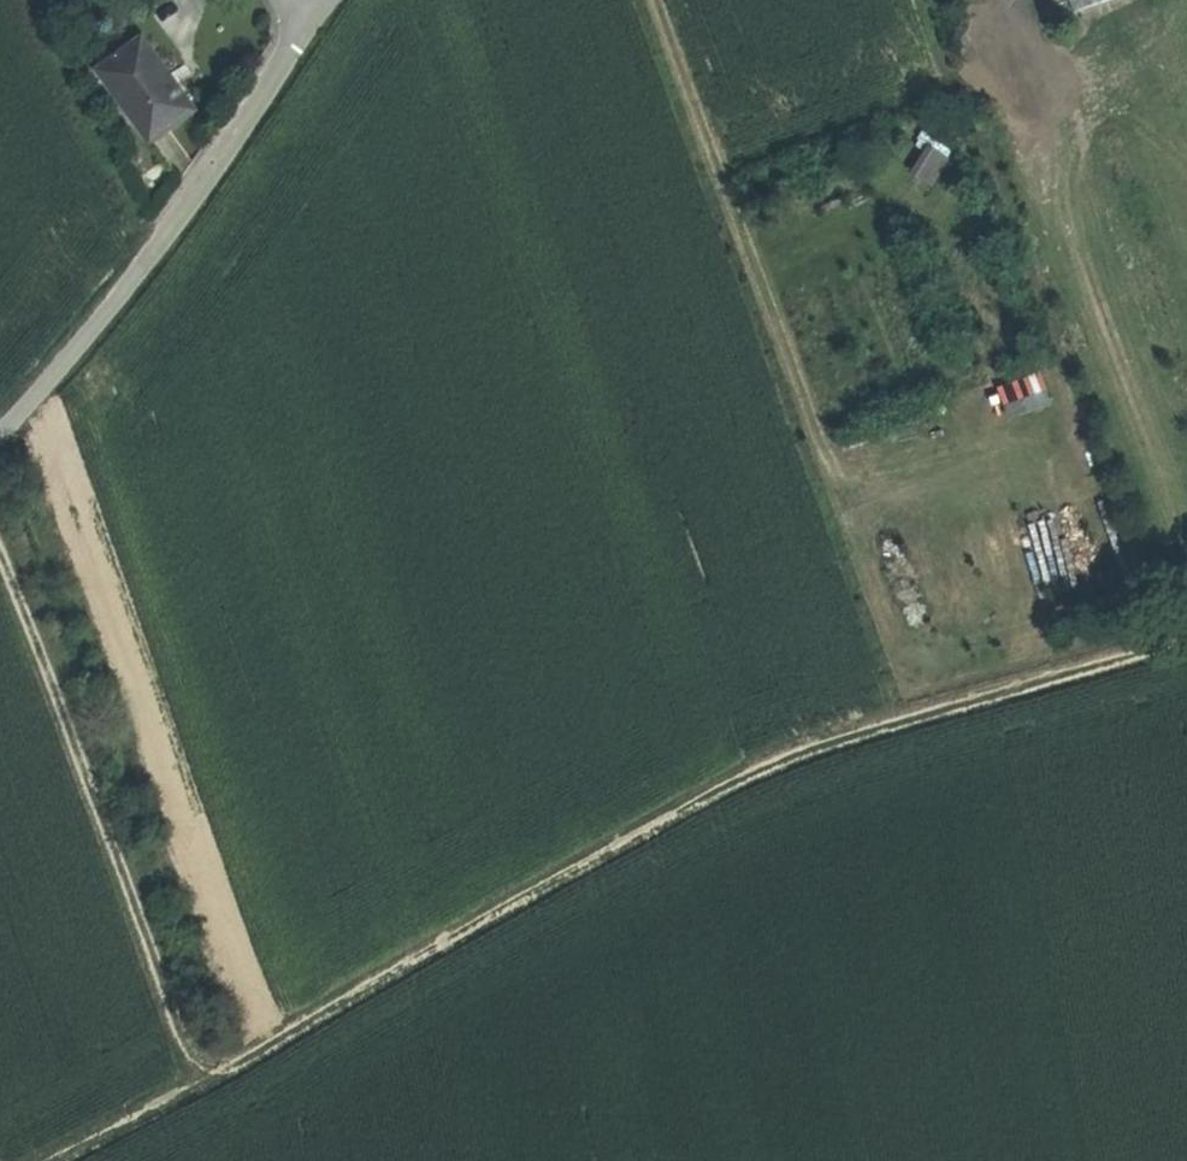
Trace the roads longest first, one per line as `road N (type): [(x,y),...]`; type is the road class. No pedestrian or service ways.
road 1 (track): [(47,1160),(918,712),(1186,643)]
road 2 (track): [(320,9),(95,336),(0,437)]

